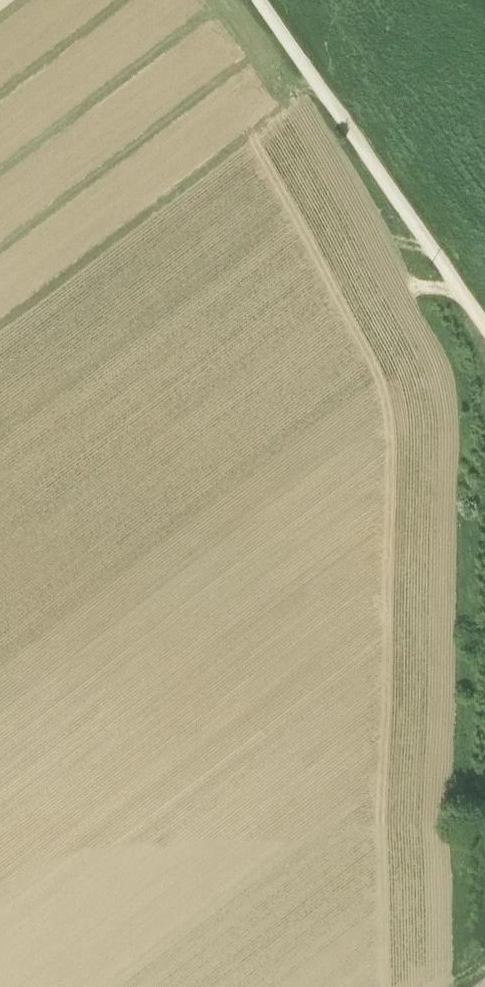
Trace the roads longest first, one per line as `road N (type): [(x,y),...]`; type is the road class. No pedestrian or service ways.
road 1 (track): [(484,318),(264,0)]

